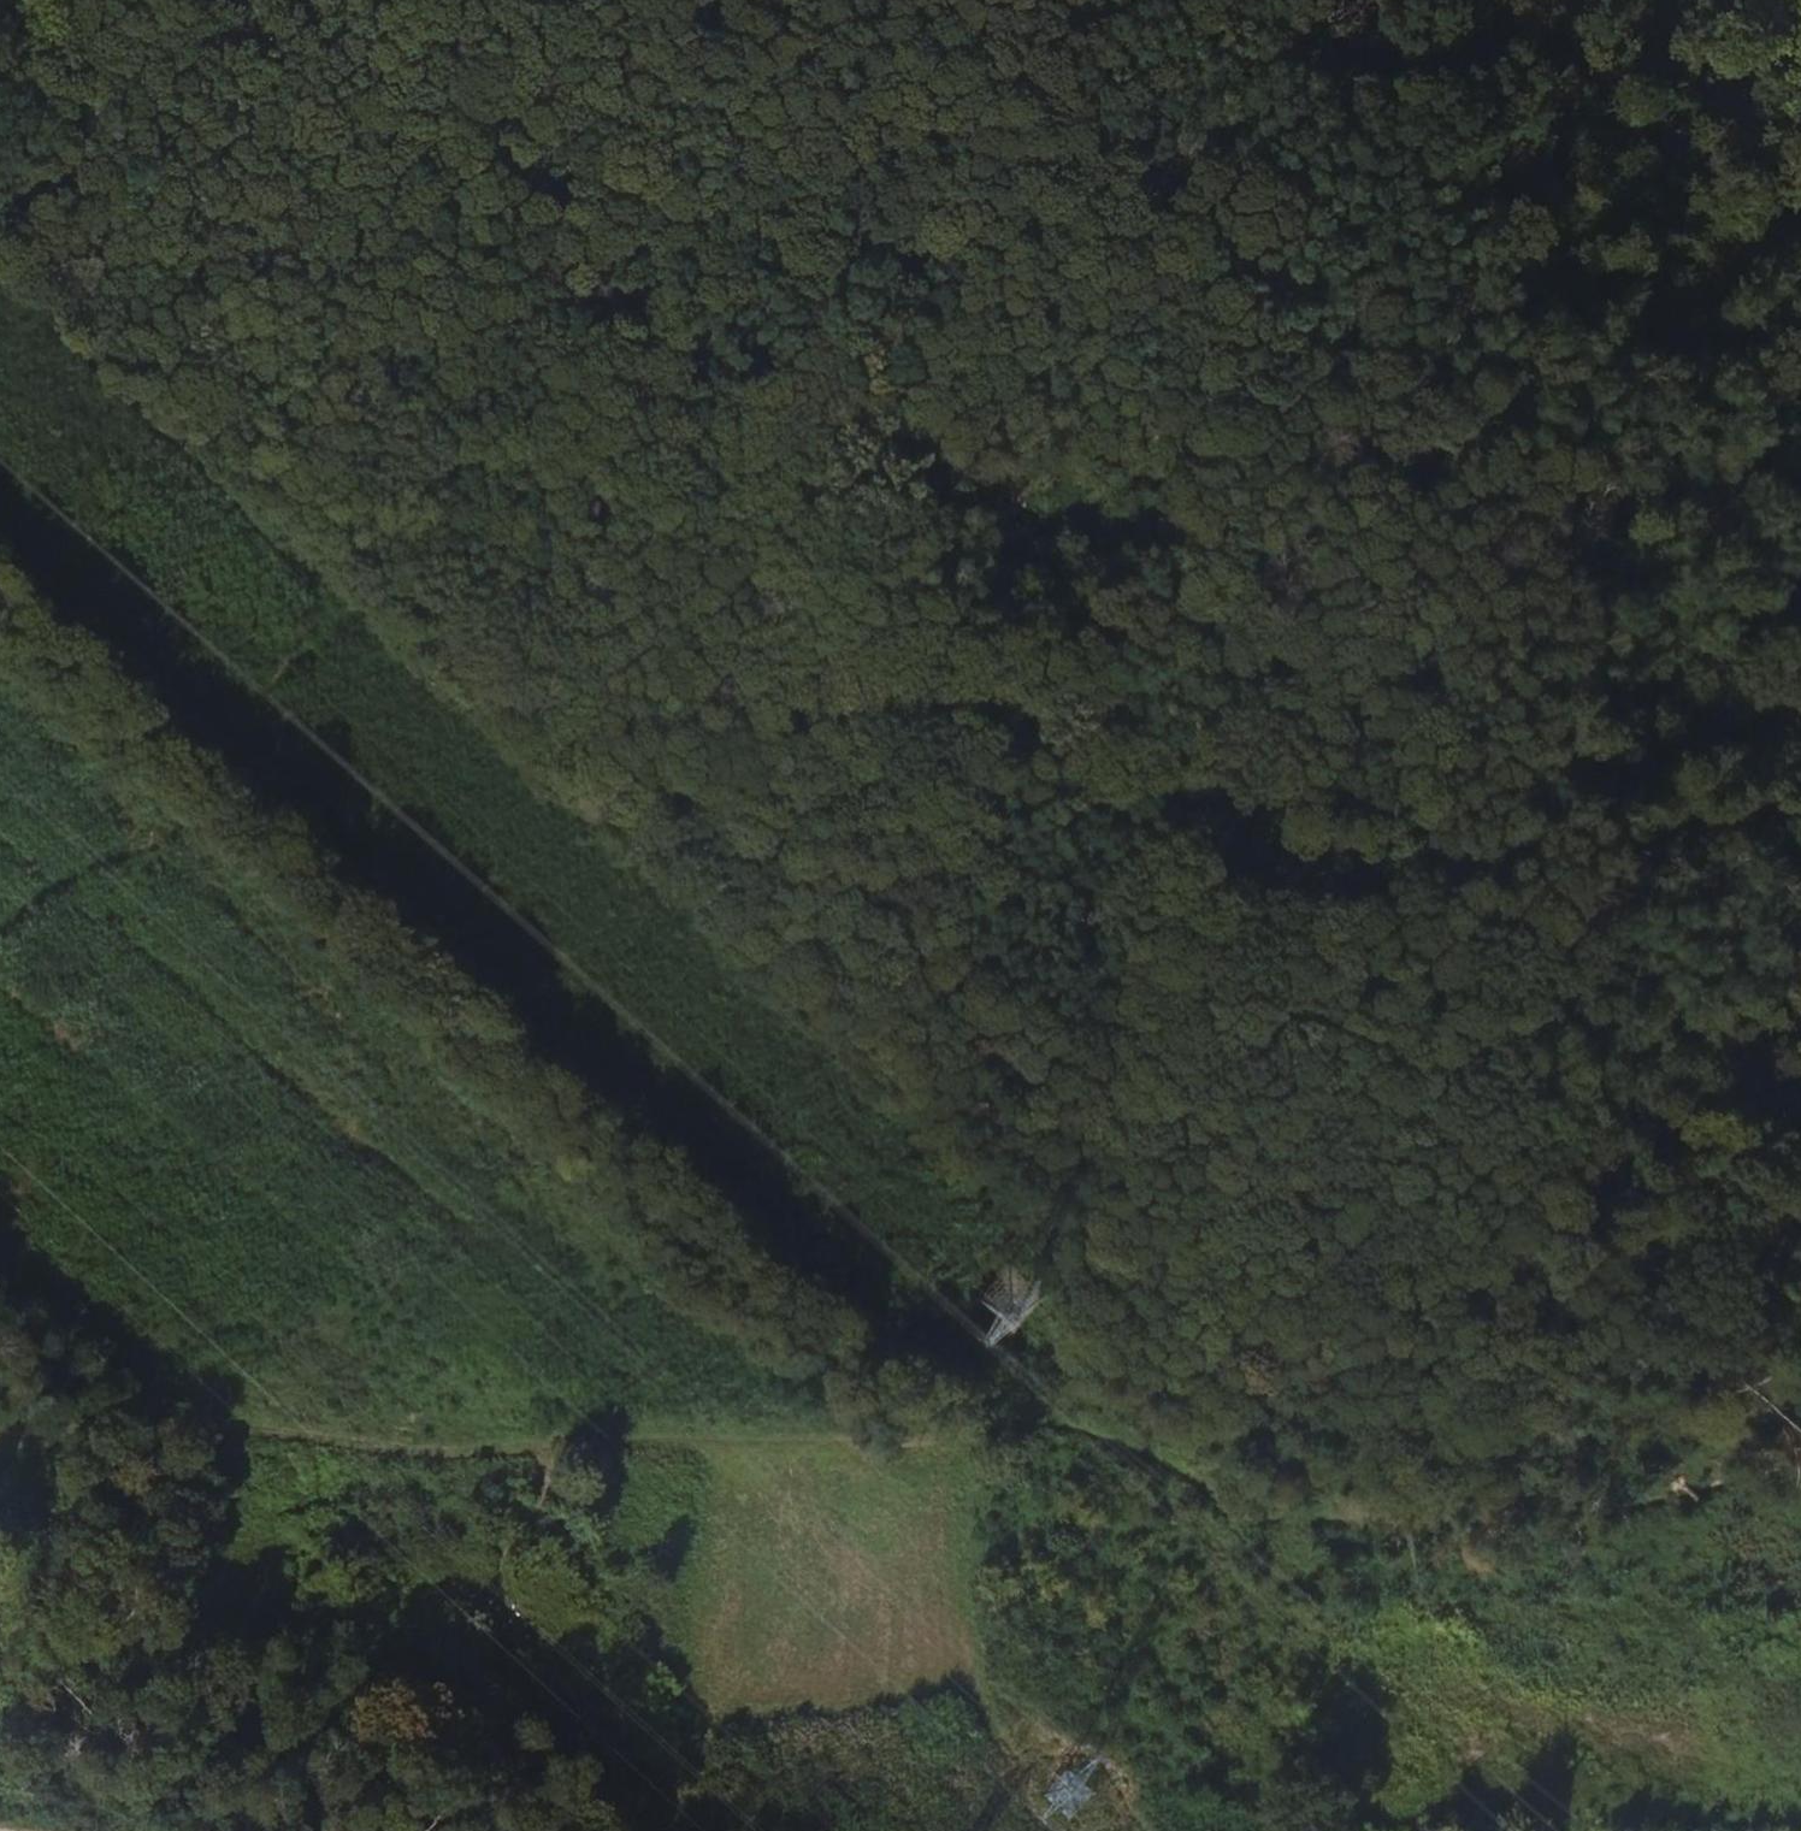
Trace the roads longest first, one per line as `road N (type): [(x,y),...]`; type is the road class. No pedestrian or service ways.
road 1 (track): [(0,1425),(157,1422),(404,1435),(1027,1427),(1123,1440),(1261,1513),(1509,1538),(1567,1536),(1726,1484),(1800,1472)]

